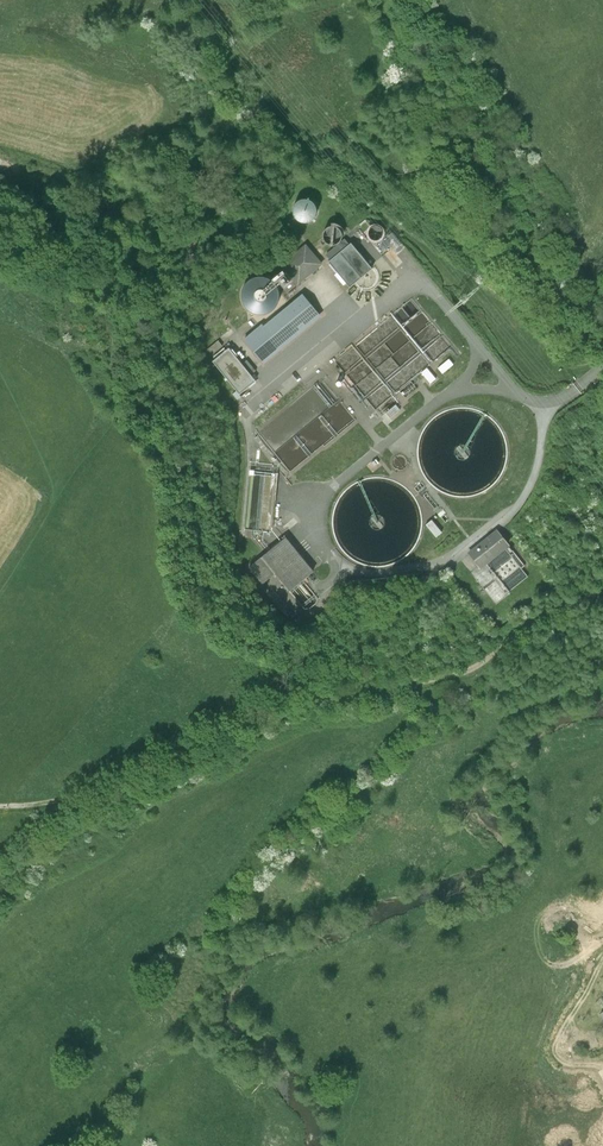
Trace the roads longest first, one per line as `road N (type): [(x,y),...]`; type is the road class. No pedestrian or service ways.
road 1 (track): [(0,804),(62,803),(146,775),(302,699),(467,670),(565,603),(602,596)]

